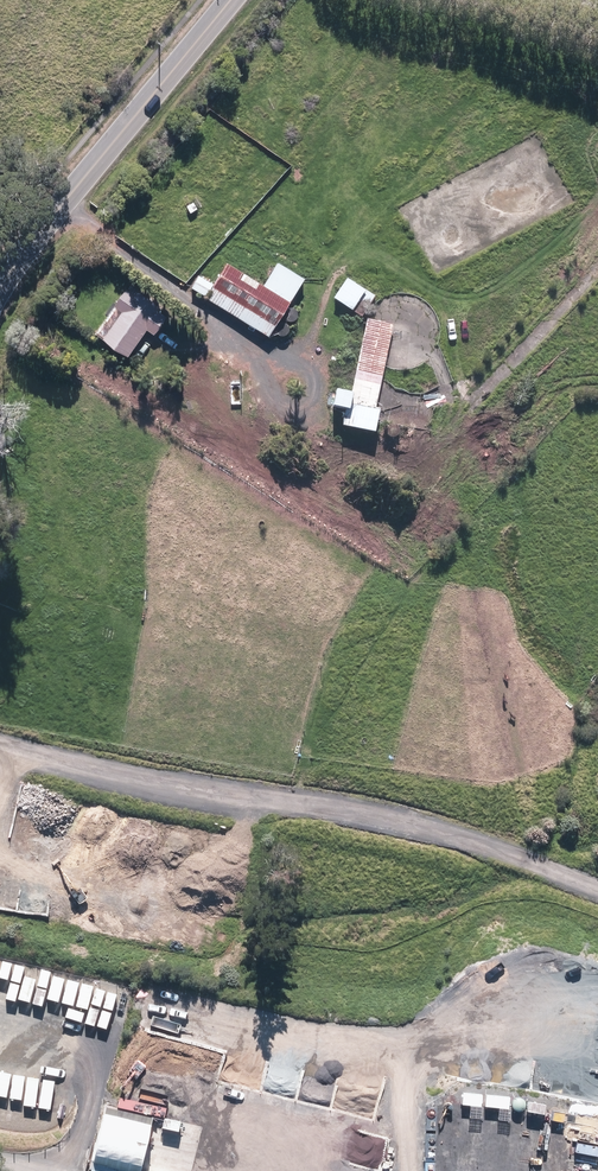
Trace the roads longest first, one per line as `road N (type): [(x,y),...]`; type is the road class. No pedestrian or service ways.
road 1 (track): [(0,745),(91,777),(424,821),(597,880)]
road 2 (secondary): [(0,284),(227,0)]

